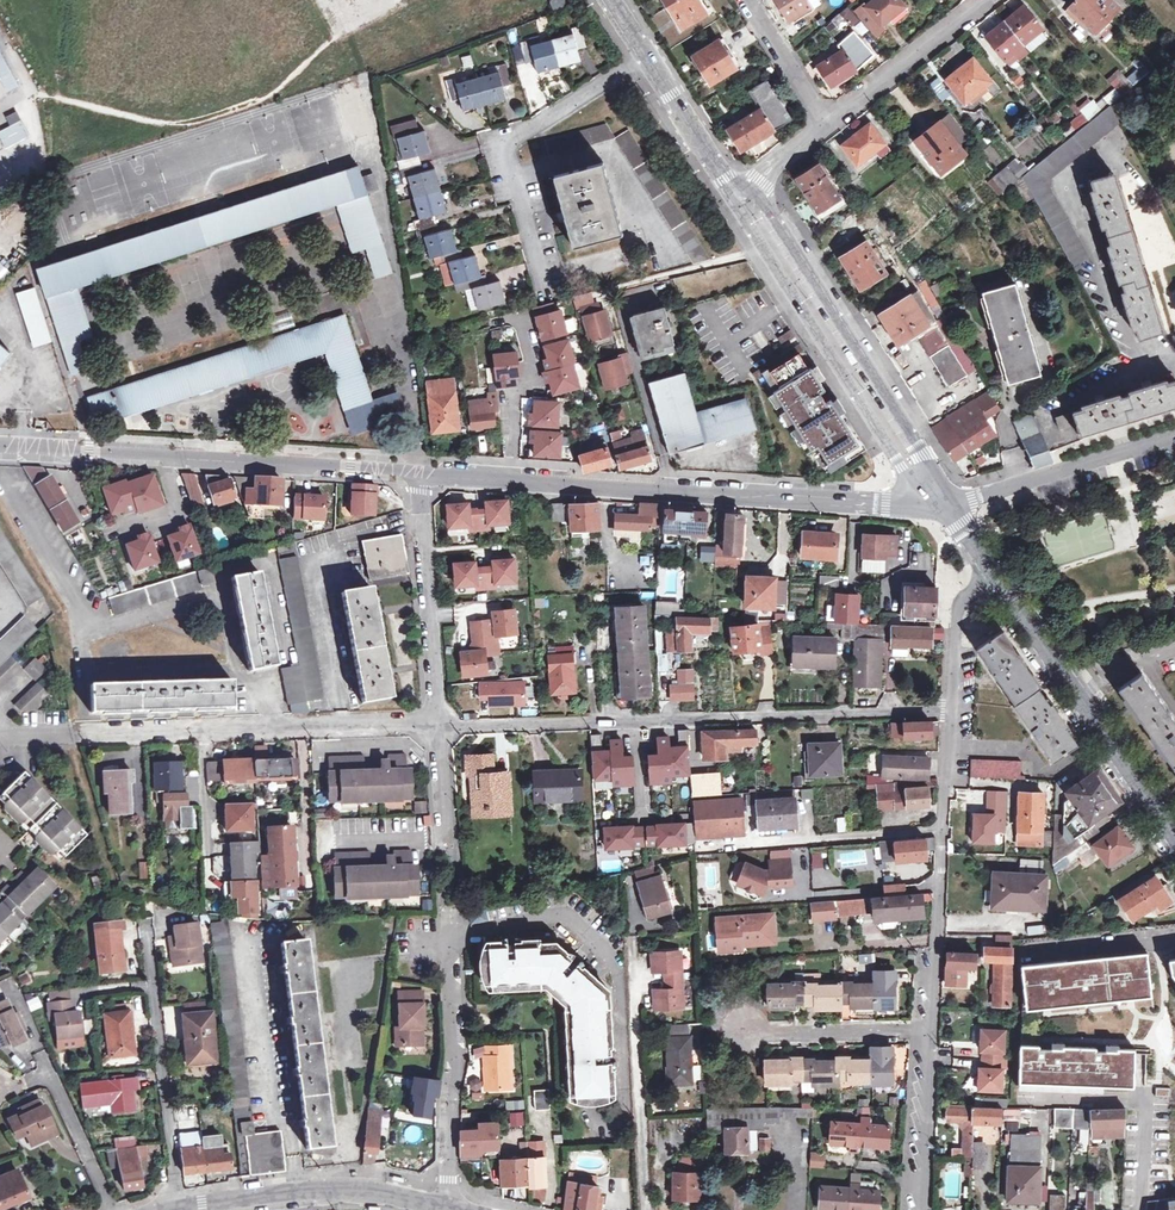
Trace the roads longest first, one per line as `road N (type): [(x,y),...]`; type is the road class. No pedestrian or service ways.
road 1 (tertiary): [(417,473),(944,504)]
road 2 (residential): [(438,726),(951,709)]
road 3 (residential): [(920,1209),(951,709)]
road 4 (tertiary): [(0,444),(417,473)]
road 5 (tertiary): [(737,190),(944,504)]
road 6 (residential): [(102,735),(438,726)]
road 7 (tertiary): [(992,574),(1174,841)]
road 8 (residential): [(448,1209),(455,1057),(442,906)]
road 9 (residential): [(194,1207),(336,1189),(429,1200),(447,1209)]
road 10 (residential): [(438,726),(417,473)]
road 11 (residential): [(944,504),(1174,435)]
road 12 (tertiary): [(608,0),(737,190)]
road 13 (residential): [(826,127),(989,0)]
road 14 (residential): [(951,709),(958,603),(992,574)]
road 15 (residential): [(826,127),(747,0)]
road 16 (residential): [(447,851),(438,726)]

